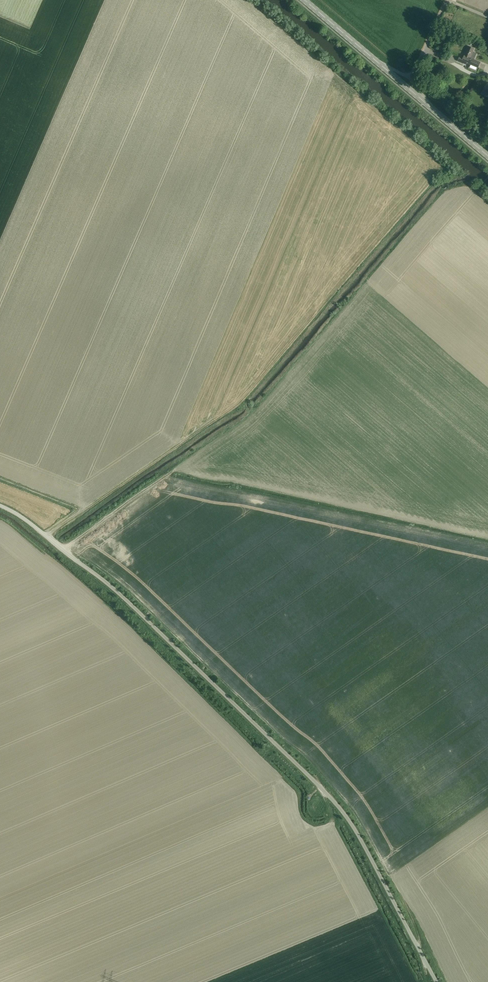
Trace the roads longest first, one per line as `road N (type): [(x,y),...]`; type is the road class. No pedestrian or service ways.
road 1 (unclassified): [(436,981),(321,788),(127,600),(0,507)]
road 2 (tertiary): [(487,155),(304,0)]

